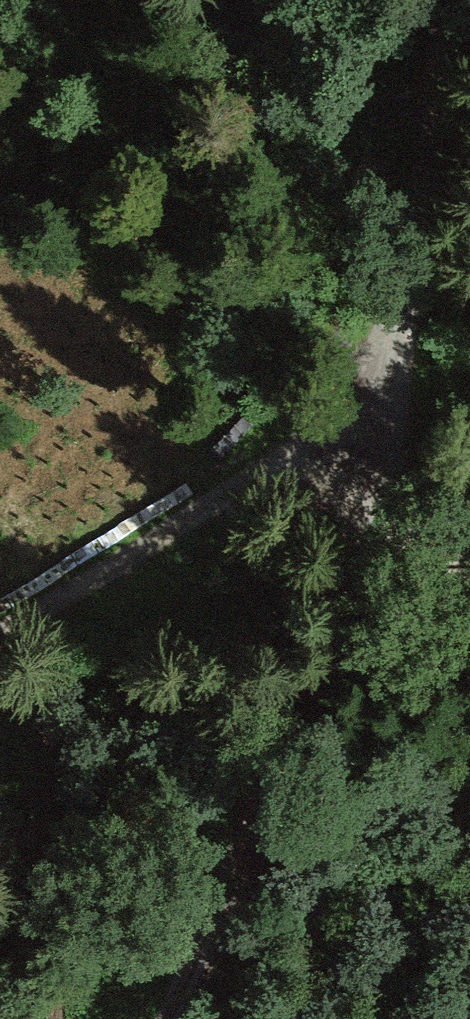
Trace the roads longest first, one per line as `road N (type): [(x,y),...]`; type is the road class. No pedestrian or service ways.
road 1 (track): [(171,1018),(245,856),(310,671),(356,485)]
road 2 (track): [(442,0),(412,235),(356,485)]
road 3 (track): [(356,485),(253,482),(231,491),(0,634)]
road 4 (track): [(469,569),(356,485)]

